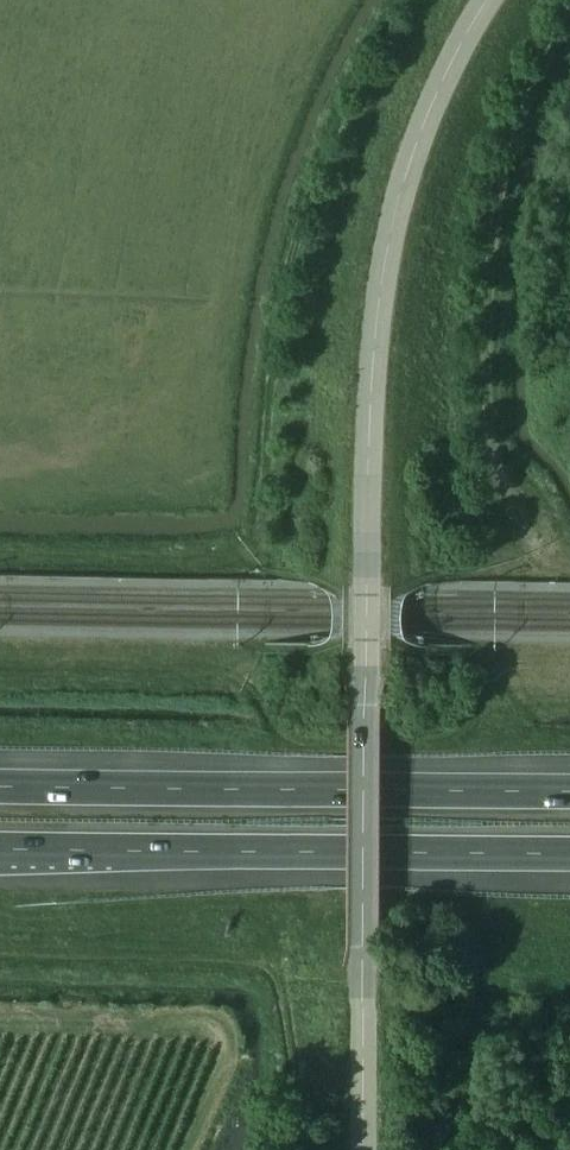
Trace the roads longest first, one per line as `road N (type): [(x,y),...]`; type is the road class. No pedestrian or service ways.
road 1 (unclassified): [(366,1149),(365,637),(376,330),(418,138),(485,0)]
road 2 (track): [(569,28),(513,150),(494,240),(487,347),(500,462),(545,547),(569,564)]
road 3 (motorway): [(0,846),(569,855)]
road 4 (motorway): [(569,792),(0,786)]

